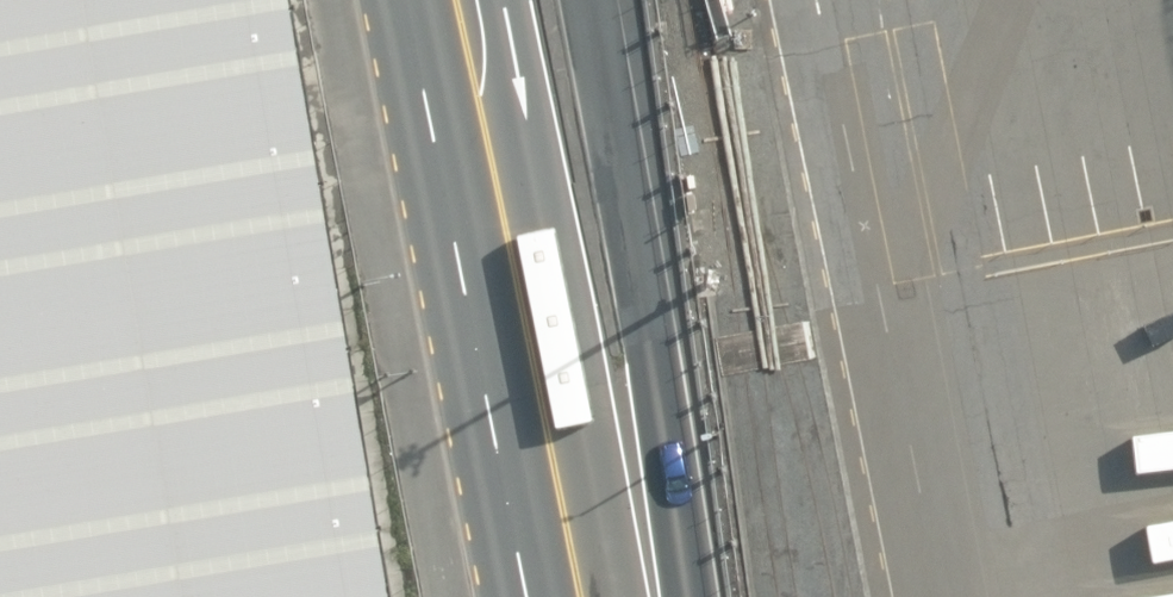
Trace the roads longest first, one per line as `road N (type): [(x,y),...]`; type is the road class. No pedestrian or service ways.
road 1 (primary): [(519,0),(654,596)]
road 2 (primary): [(536,596),(409,0)]
road 3 (motorway): [(570,0),(667,596)]

